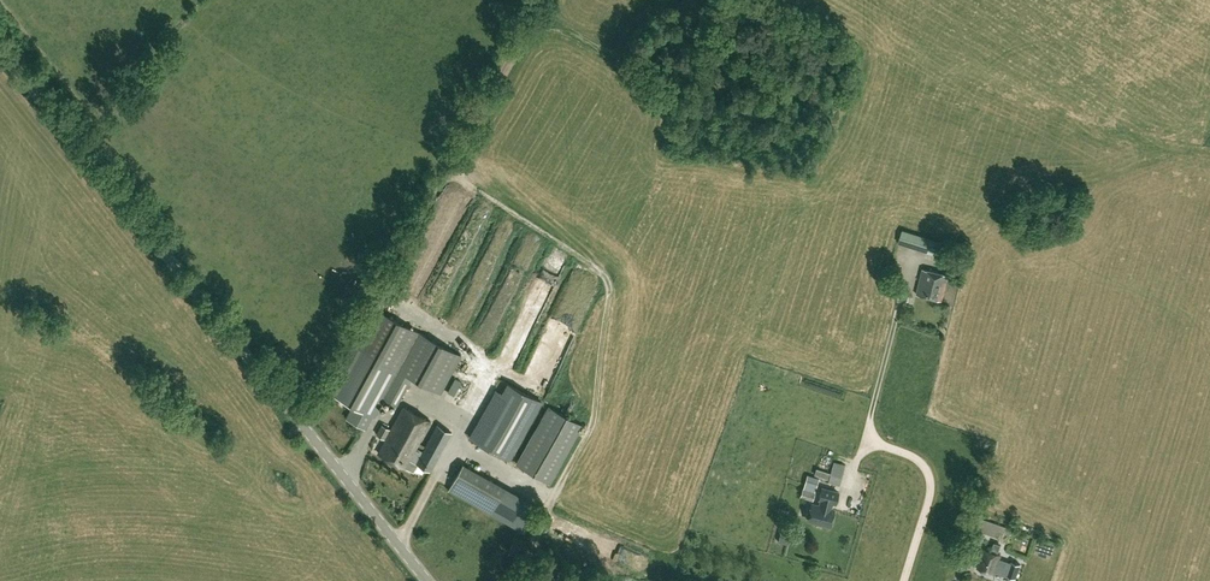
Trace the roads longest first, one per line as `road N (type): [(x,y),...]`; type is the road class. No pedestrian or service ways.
road 1 (tertiary): [(426,580),(0,43)]

